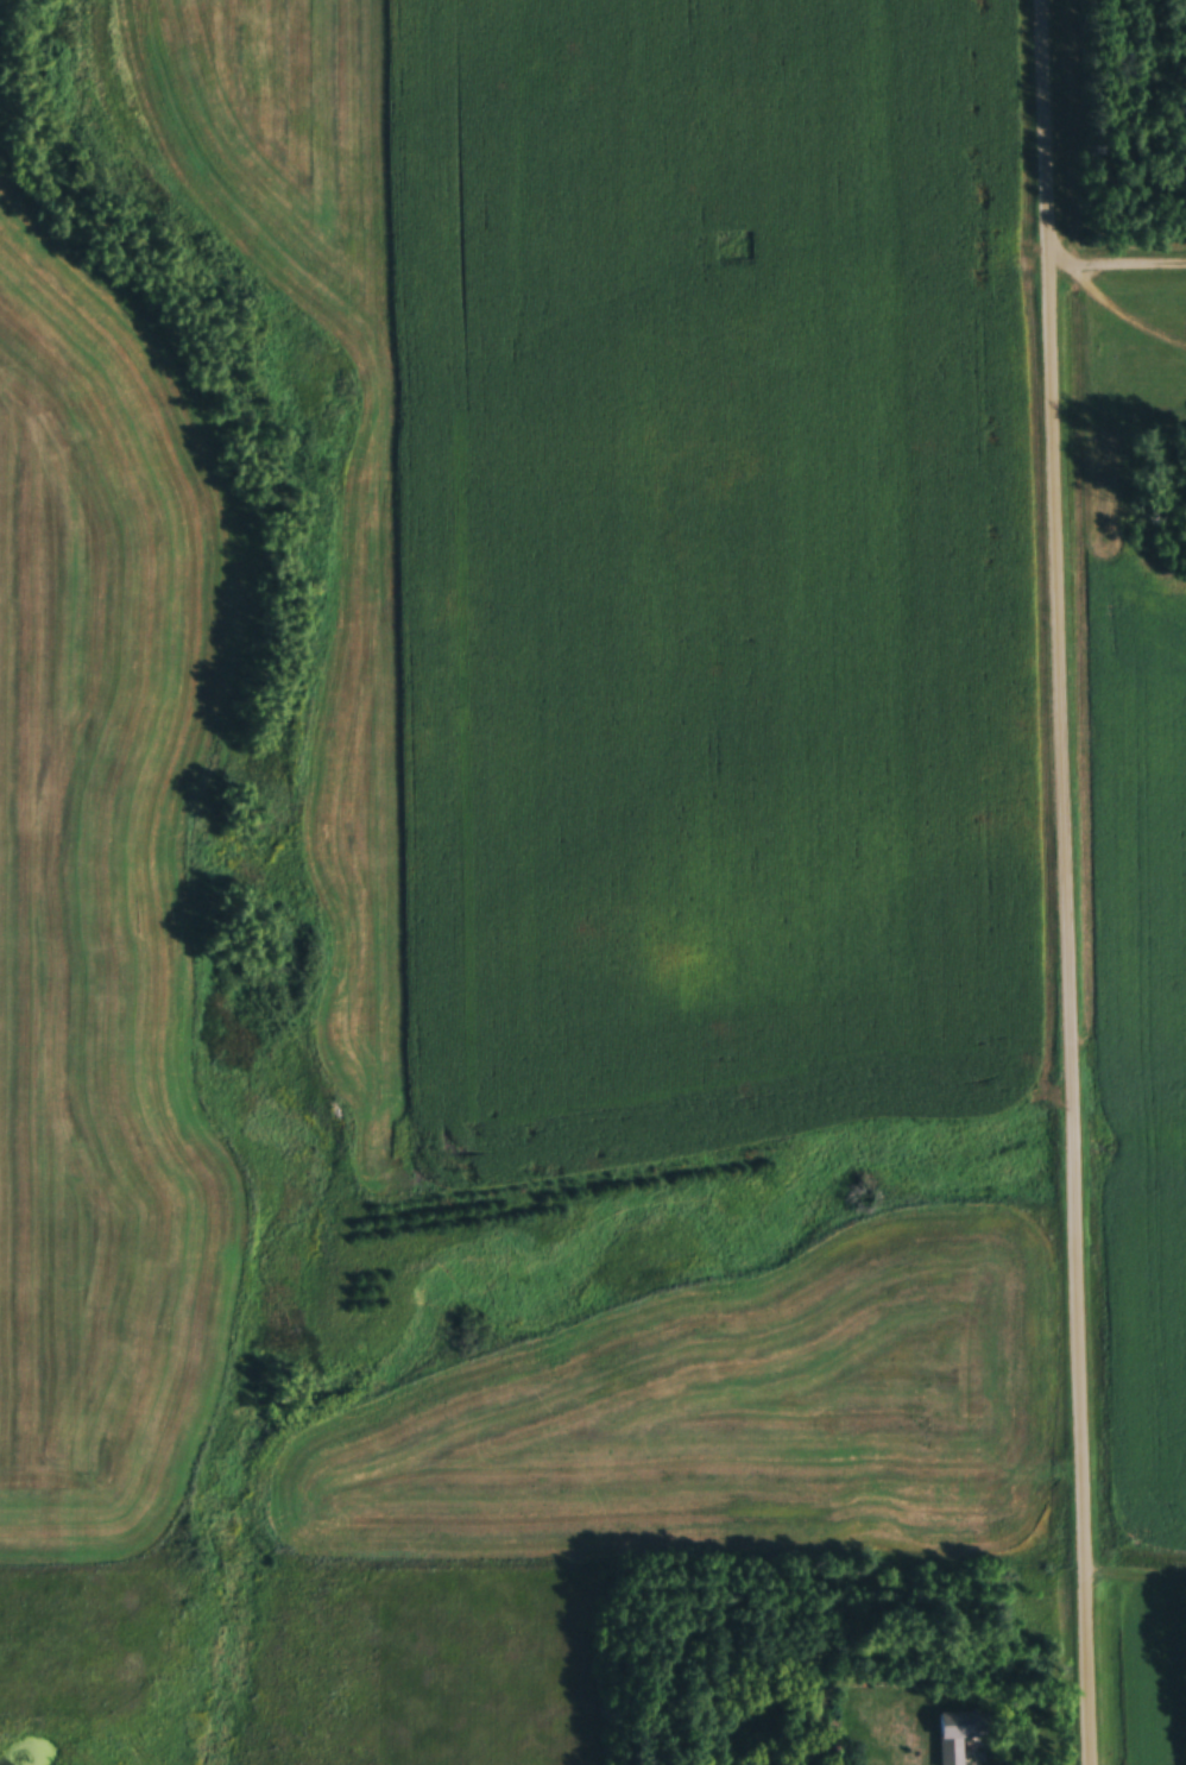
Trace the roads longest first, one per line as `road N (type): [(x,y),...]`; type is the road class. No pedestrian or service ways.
road 1 (residential): [(1092,1764),(1045,0)]

